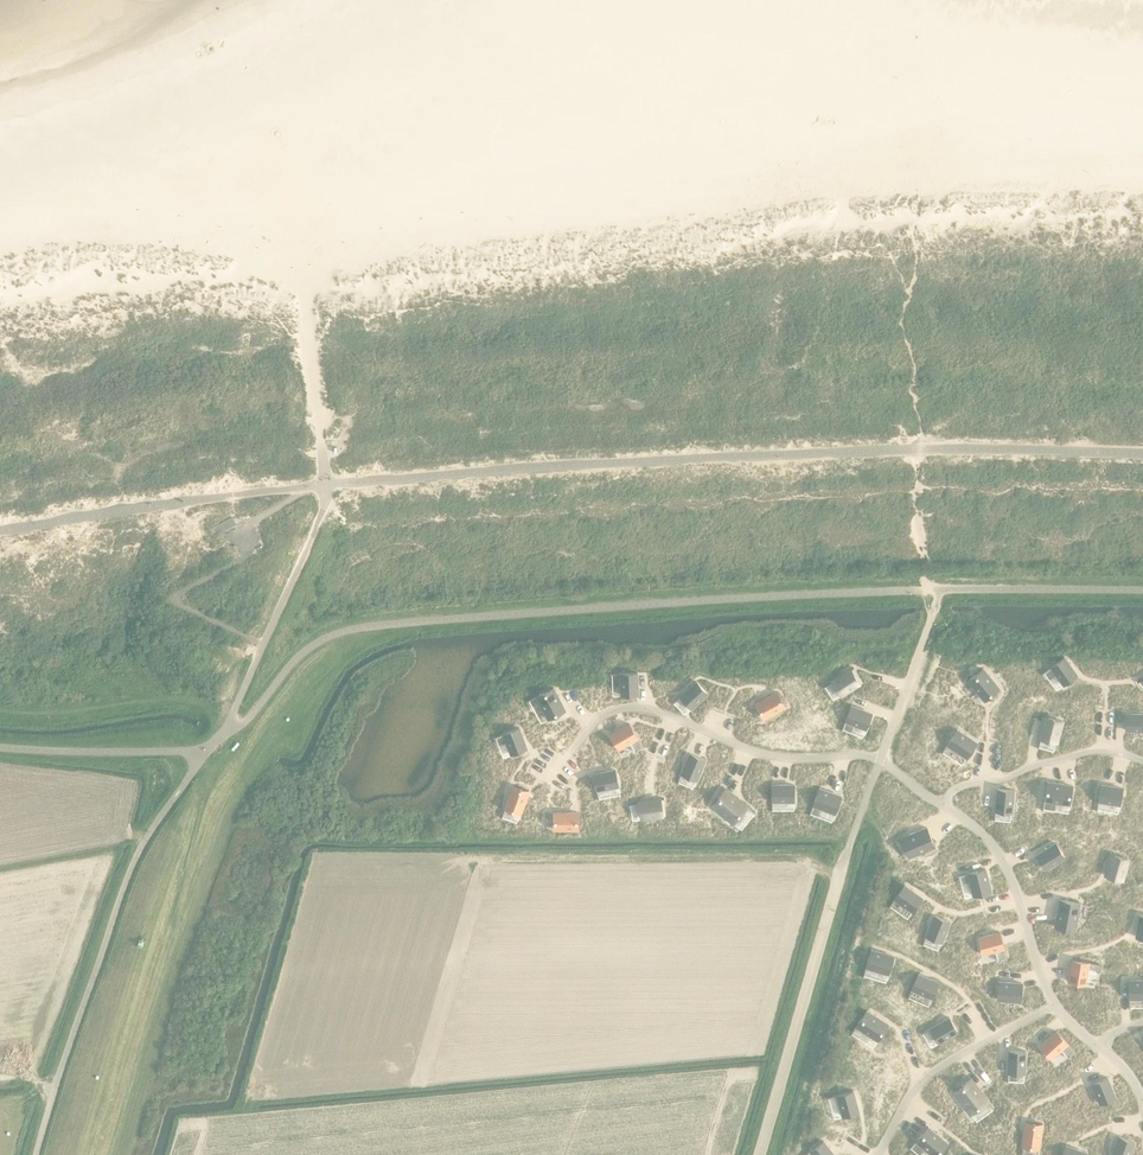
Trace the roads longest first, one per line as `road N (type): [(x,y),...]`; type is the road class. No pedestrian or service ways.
road 1 (track): [(325,485),(282,133),(249,0)]
road 2 (unclassified): [(759,1154),(844,859)]
road 3 (track): [(167,970),(206,793),(251,716)]

